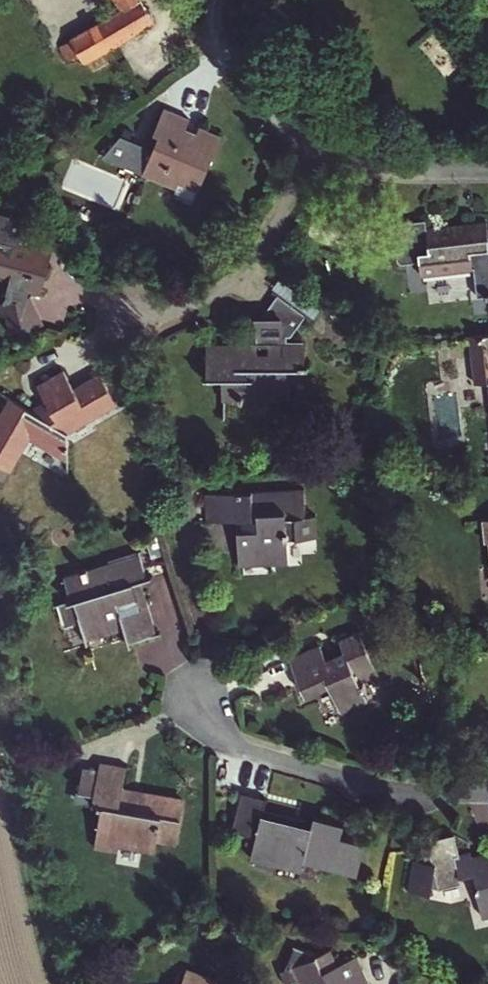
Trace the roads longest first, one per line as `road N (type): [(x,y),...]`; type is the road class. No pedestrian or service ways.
road 1 (residential): [(193,695),(241,744),(383,784),(487,791)]
road 2 (residential): [(130,306),(159,313),(240,275),(278,230),(324,149)]
road 3 (residential): [(211,25),(270,110),(324,149)]
road 4 (residential): [(324,149),(398,169),(487,172)]

